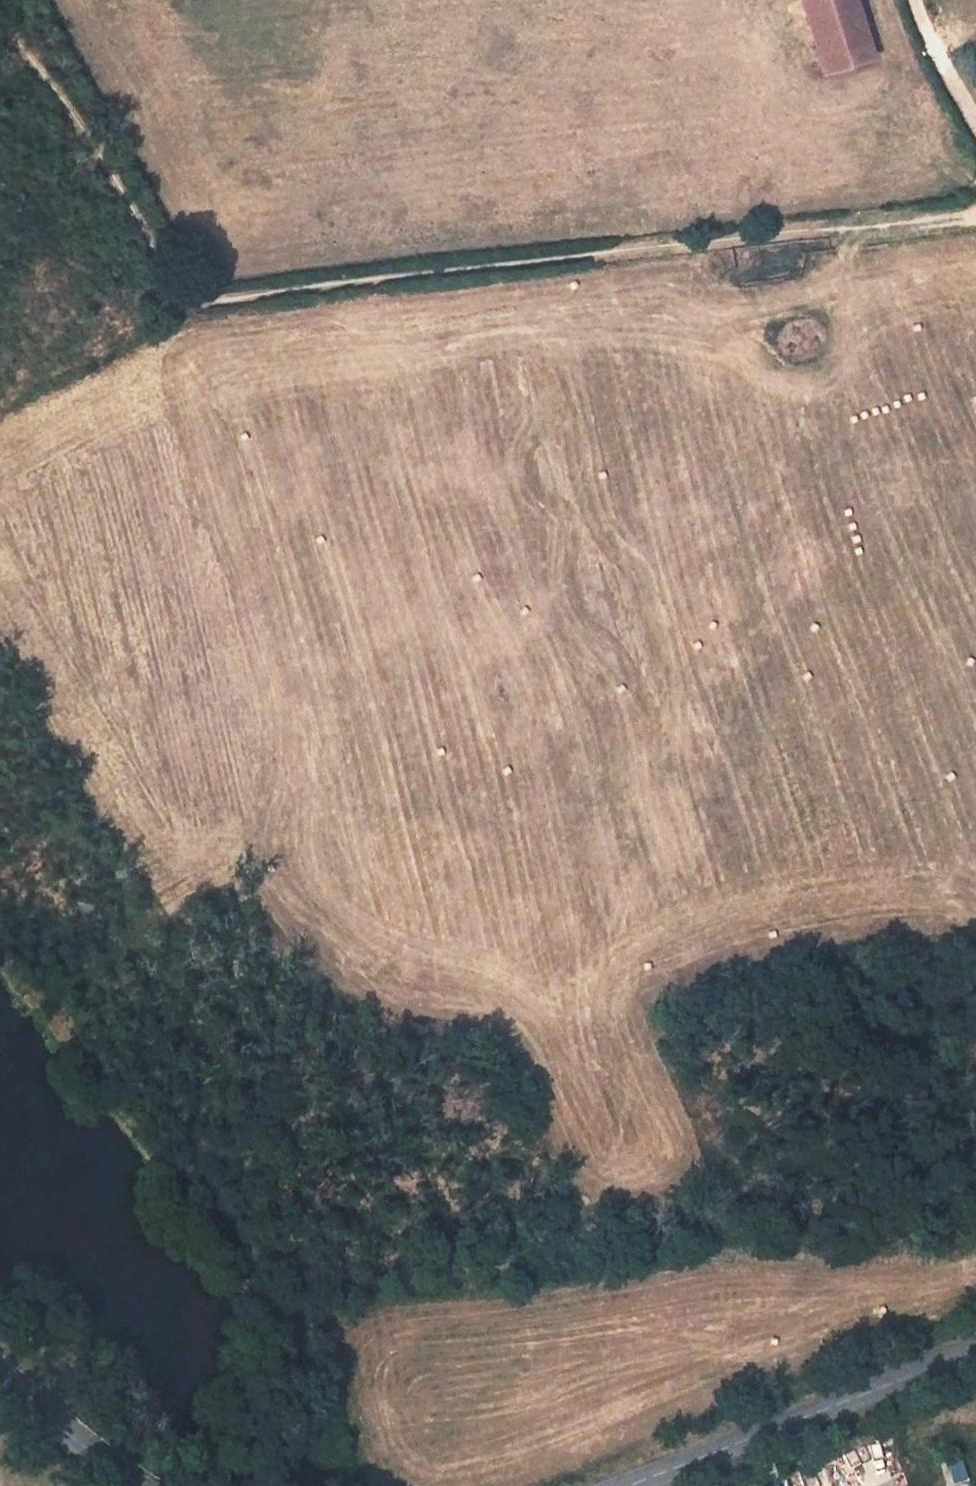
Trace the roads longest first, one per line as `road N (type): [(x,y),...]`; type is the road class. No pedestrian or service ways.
road 1 (tertiary): [(975,1352),(626,1485)]
road 2 (tertiary): [(142,1485),(0,1375)]
road 3 (track): [(975,124),(918,0)]

